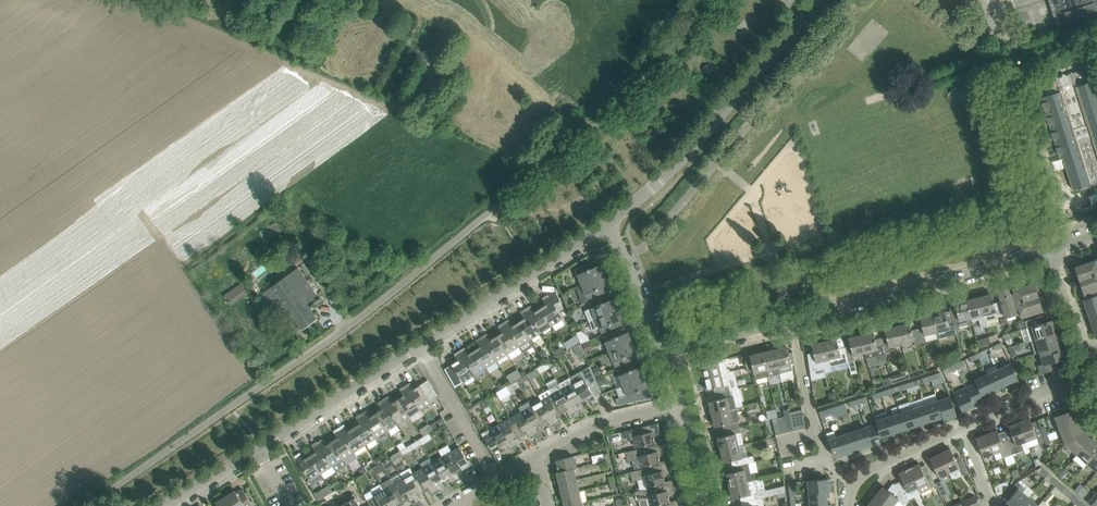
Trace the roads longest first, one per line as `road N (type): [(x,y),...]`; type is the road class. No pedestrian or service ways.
road 1 (unclassified): [(90,505),(383,300),(622,103),(714,0)]
road 2 (residential): [(611,221),(716,121),(819,0)]
road 3 (residential): [(792,322),(1051,253)]
road 4 (residential): [(420,345),(611,221)]
road 5 (residential): [(258,451),(420,345)]
road 6 (residential): [(536,455),(605,421),(679,403)]
road 7 (residential): [(495,478),(420,345)]
road 8 (residential): [(664,352),(611,221)]
road 9 (residential): [(963,428),(1086,378)]
road 10 (residential): [(664,352),(792,322)]
road 11 (residential): [(1086,378),(1051,253)]
road 12 (residential): [(853,487),(866,472),(963,428)]

